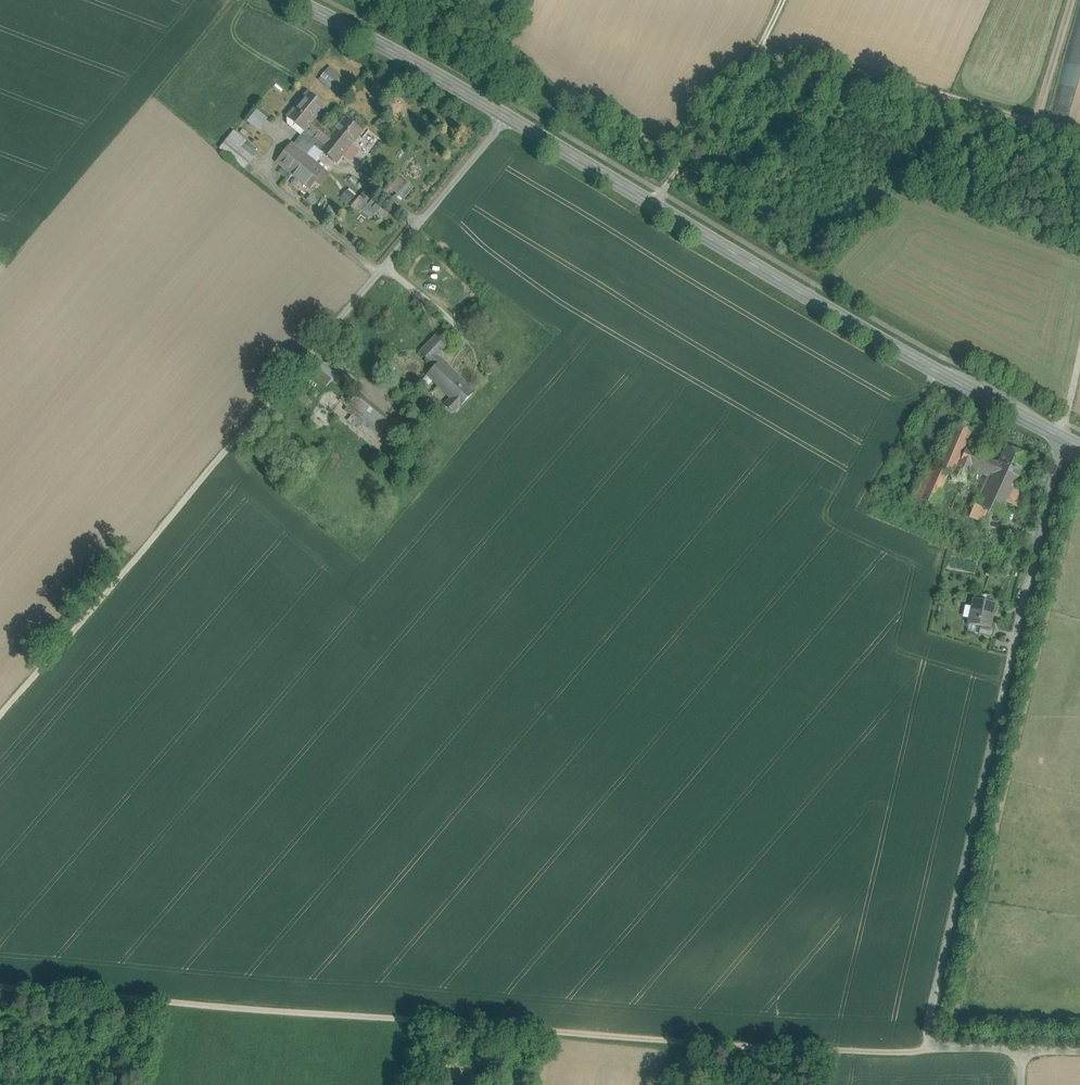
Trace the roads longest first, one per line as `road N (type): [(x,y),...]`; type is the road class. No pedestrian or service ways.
road 1 (unclassified): [(0,986),(872,1056),(928,1049)]
road 2 (secondary): [(289,0),(1062,438)]
road 3 (unclassified): [(928,1049),(1062,438)]
road 4 (track): [(0,716),(330,330)]
road 5 (track): [(661,193),(761,47),(1079,128)]
road 6 (track): [(504,117),(330,330)]
road 7 (track): [(380,271),(261,177)]

